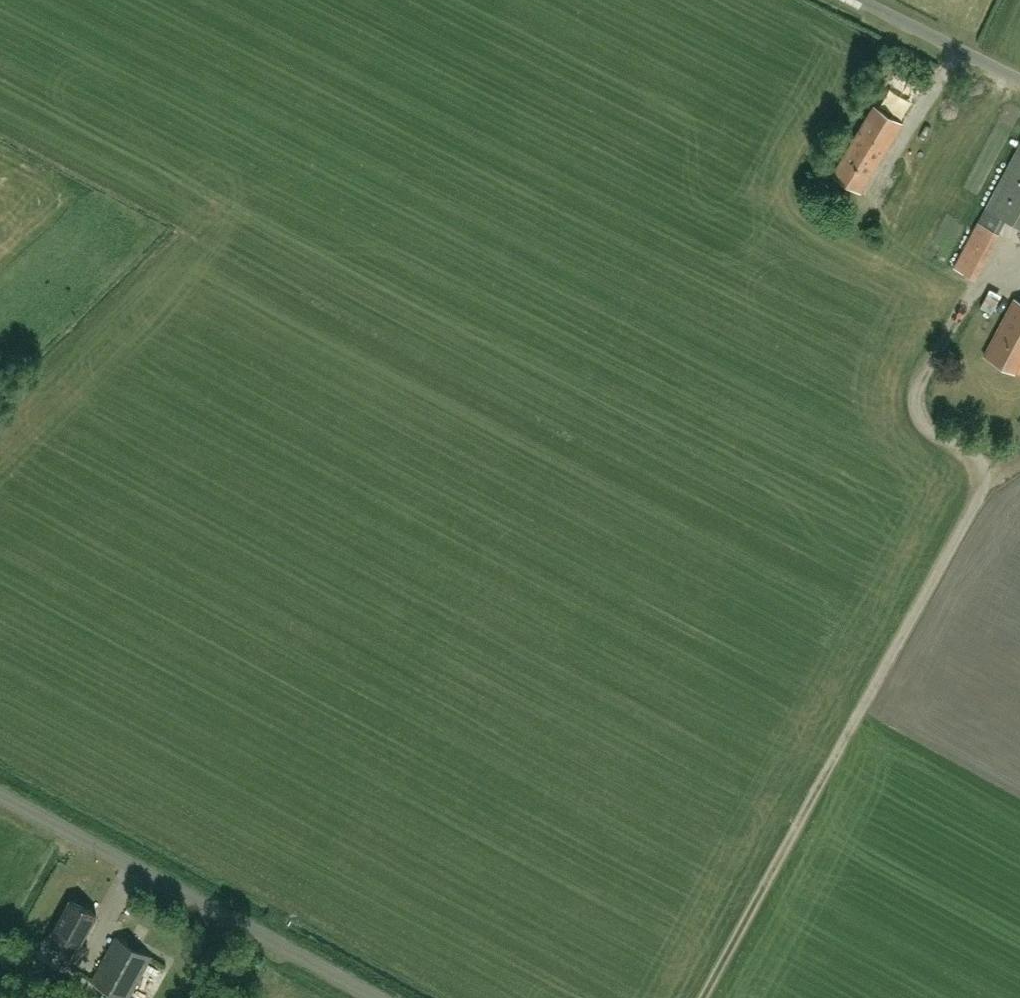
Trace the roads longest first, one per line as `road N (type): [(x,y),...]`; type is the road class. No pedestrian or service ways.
road 1 (track): [(704,997),(982,490),(980,458),(931,434),(919,409),(926,376),(960,310),(996,275)]
road 2 (unclassified): [(377,997),(0,796)]
road 3 (unclassified): [(1019,83),(853,0)]

